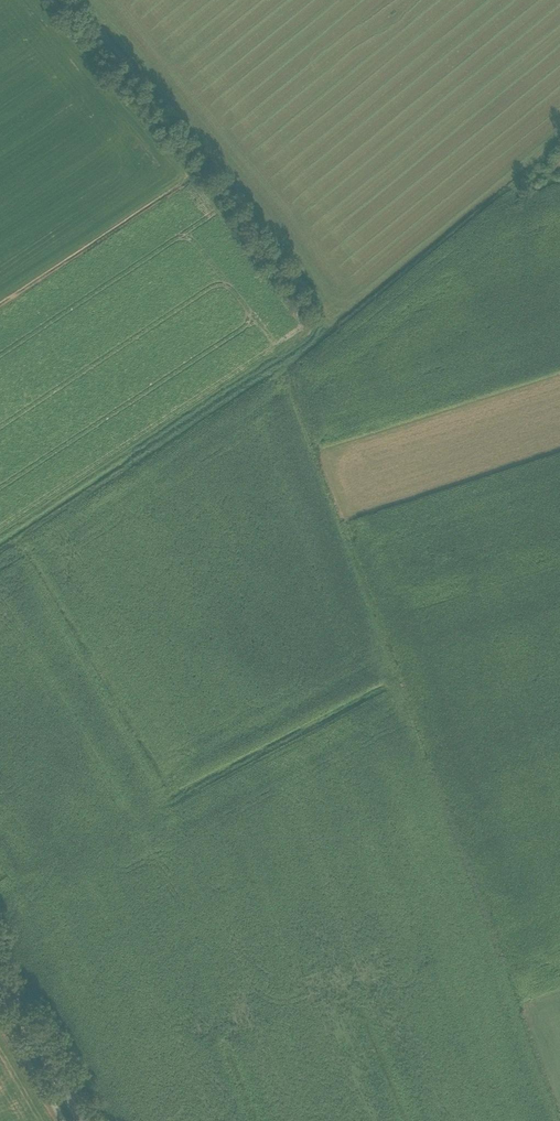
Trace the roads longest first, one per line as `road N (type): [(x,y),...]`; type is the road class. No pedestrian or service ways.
road 1 (unclassified): [(85,1120),(0,978)]

